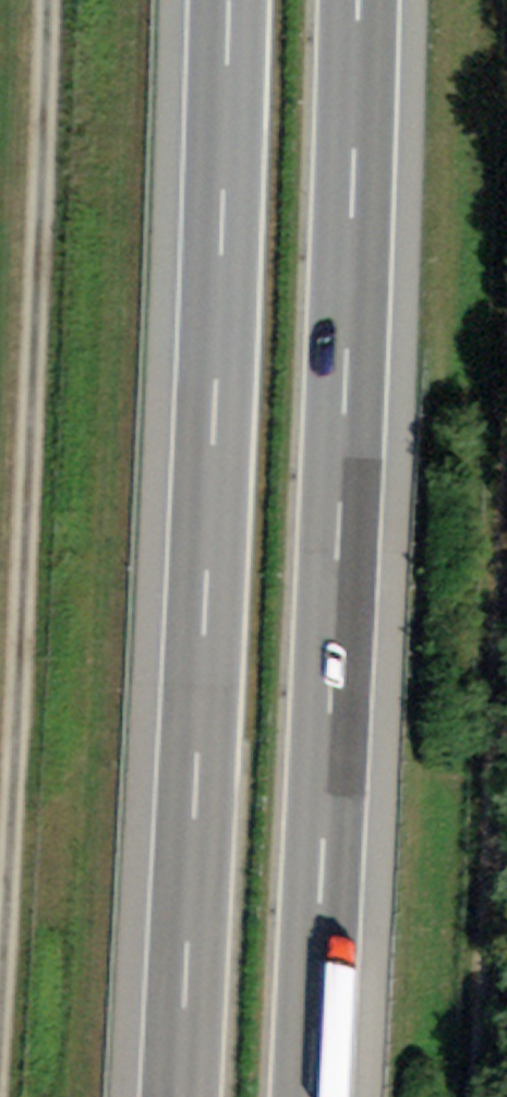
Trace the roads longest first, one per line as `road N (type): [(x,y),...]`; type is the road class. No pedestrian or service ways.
road 1 (motorway): [(235,0),(182,1096)]
road 2 (motorway): [(311,1096),(361,0)]
road 3 (track): [(0,933),(34,0)]
road 4 (track): [(487,1096),(506,675)]

